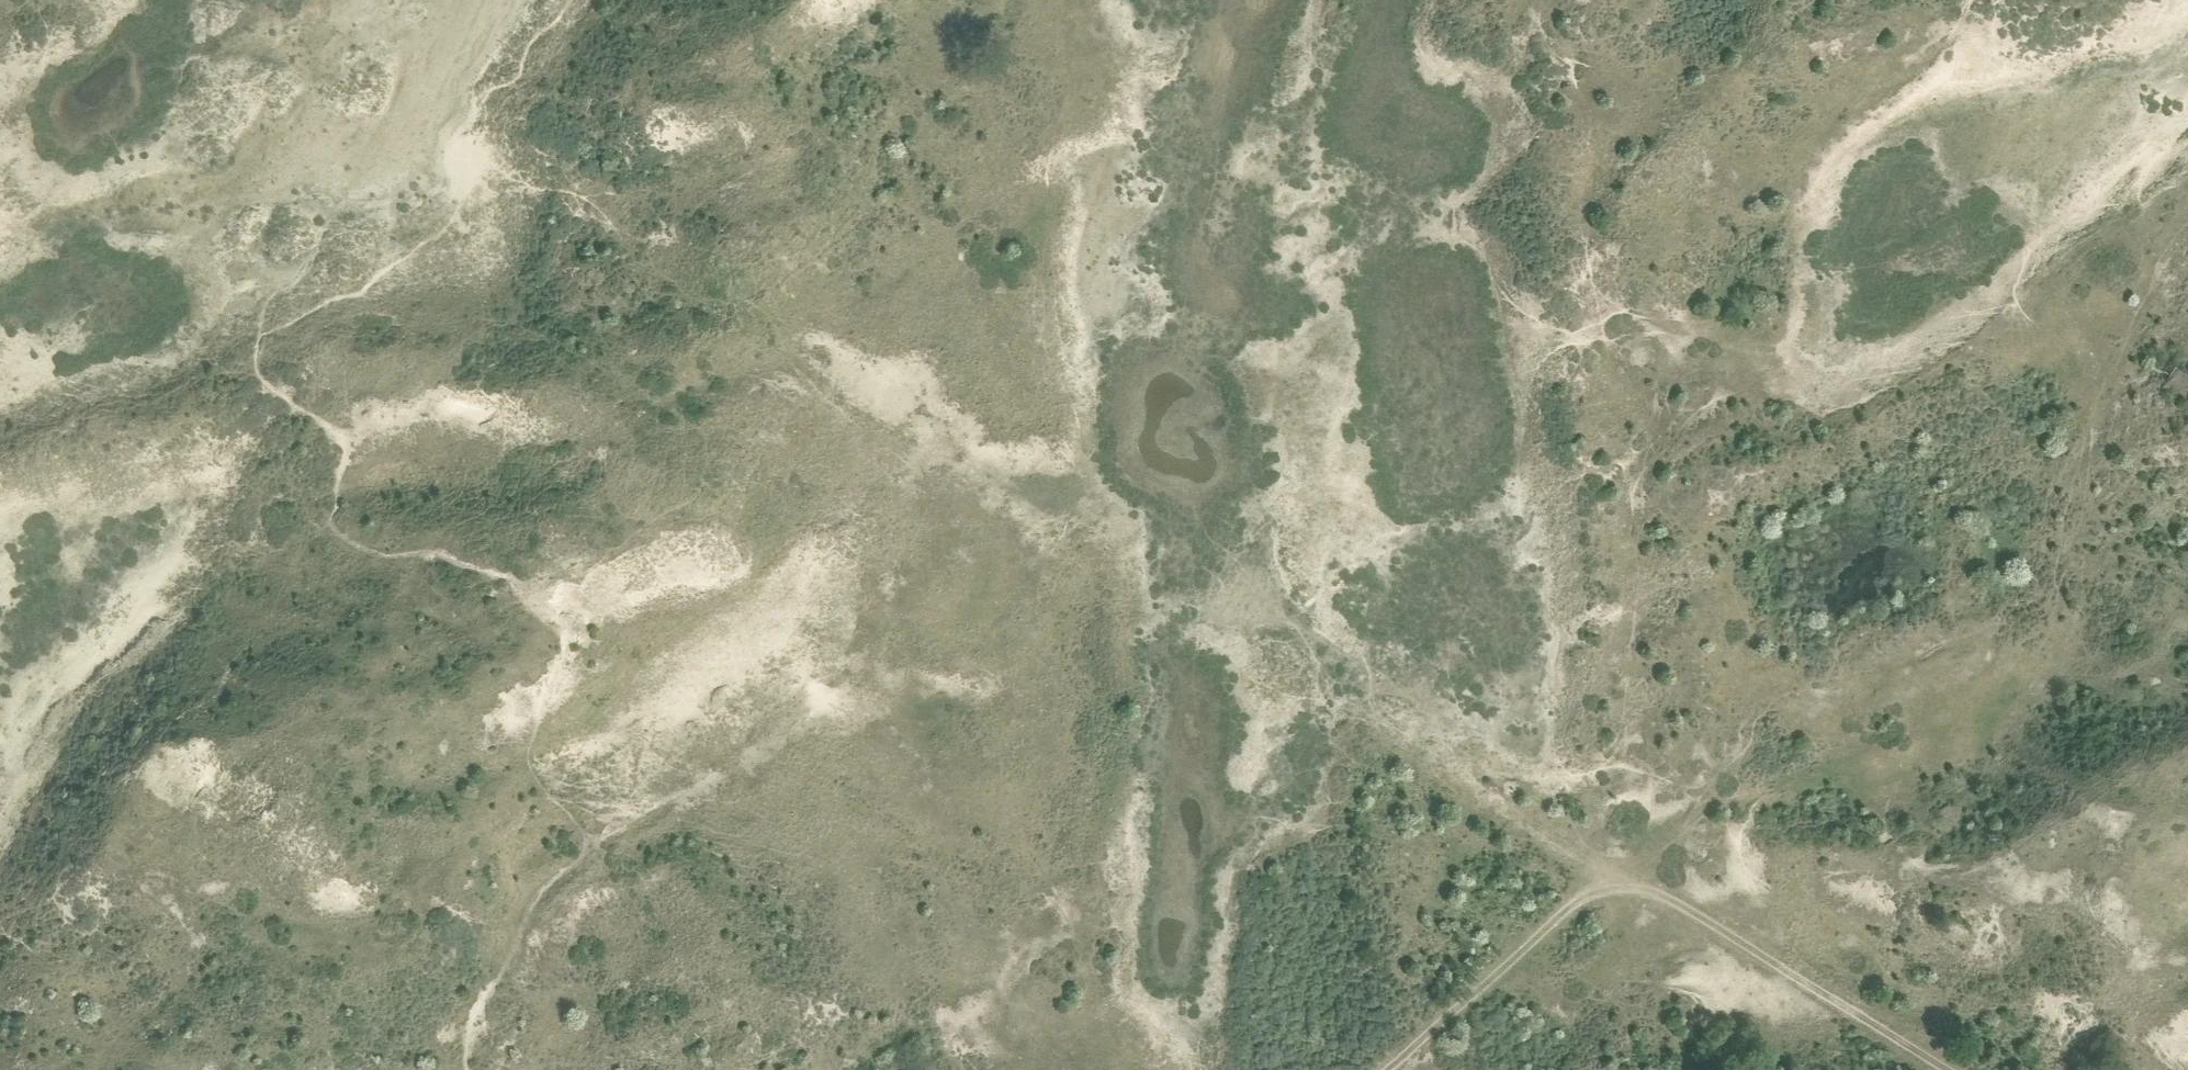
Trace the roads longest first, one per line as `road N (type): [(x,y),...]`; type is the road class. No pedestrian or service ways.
road 1 (track): [(1319,0),(1307,205),(1265,522),(1283,603),(1337,691),(1609,870),(1944,1069)]
road 2 (track): [(1609,870),(1383,1069)]

